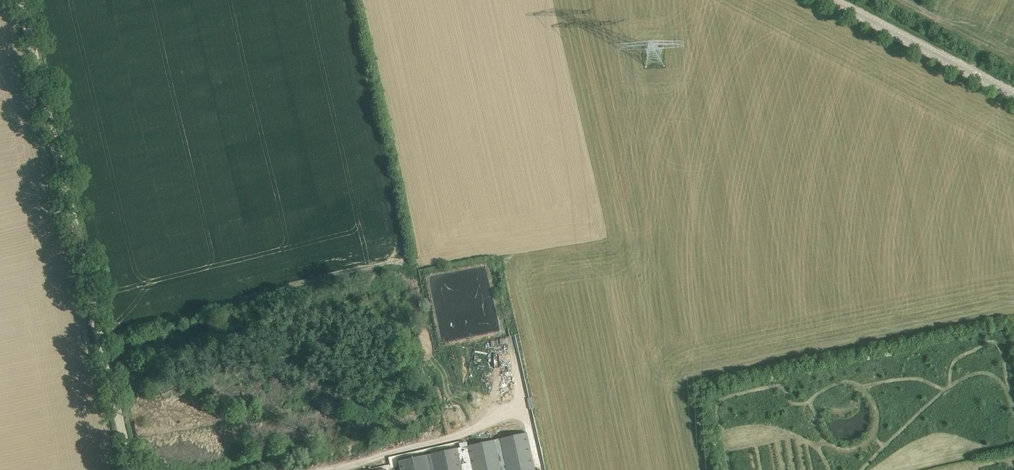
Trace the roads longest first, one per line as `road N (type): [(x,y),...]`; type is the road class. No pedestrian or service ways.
road 1 (track): [(132,469),(25,0)]
road 2 (unclassified): [(1013,98),(822,0)]

